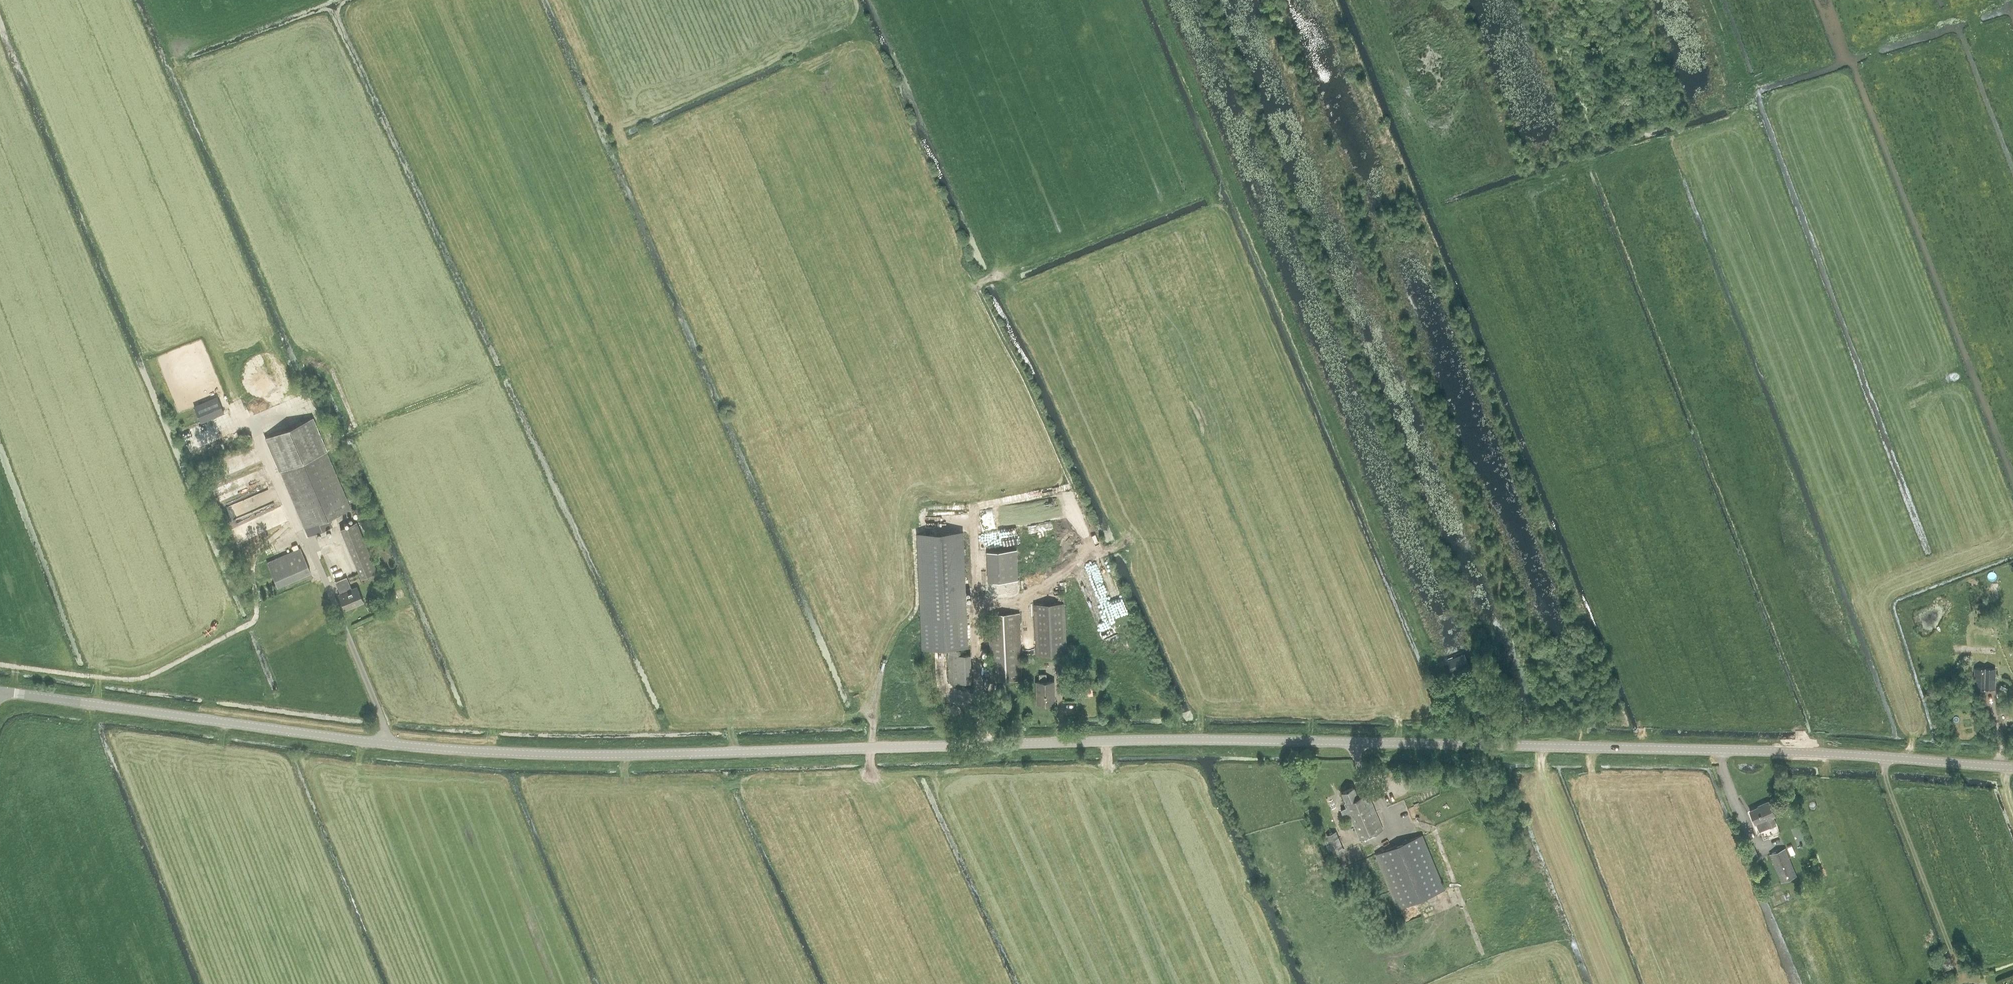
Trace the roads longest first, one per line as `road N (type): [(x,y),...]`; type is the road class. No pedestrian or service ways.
road 1 (tertiary): [(0,692),(506,753),(1209,740),(1826,753),(2012,768)]

